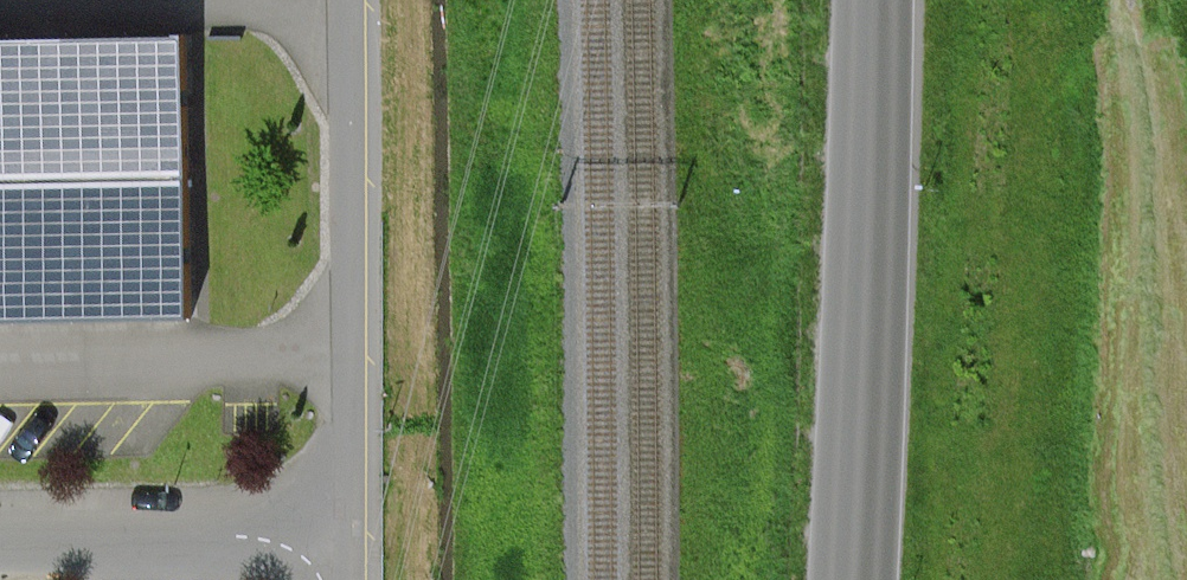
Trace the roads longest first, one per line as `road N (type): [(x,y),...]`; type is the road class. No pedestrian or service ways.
road 1 (unclassified): [(344,519),(347,0)]
road 2 (unclassified): [(0,524),(344,519)]
road 3 (tertiary): [(880,0),(871,301)]
road 4 (tertiary): [(854,579),(871,301)]

